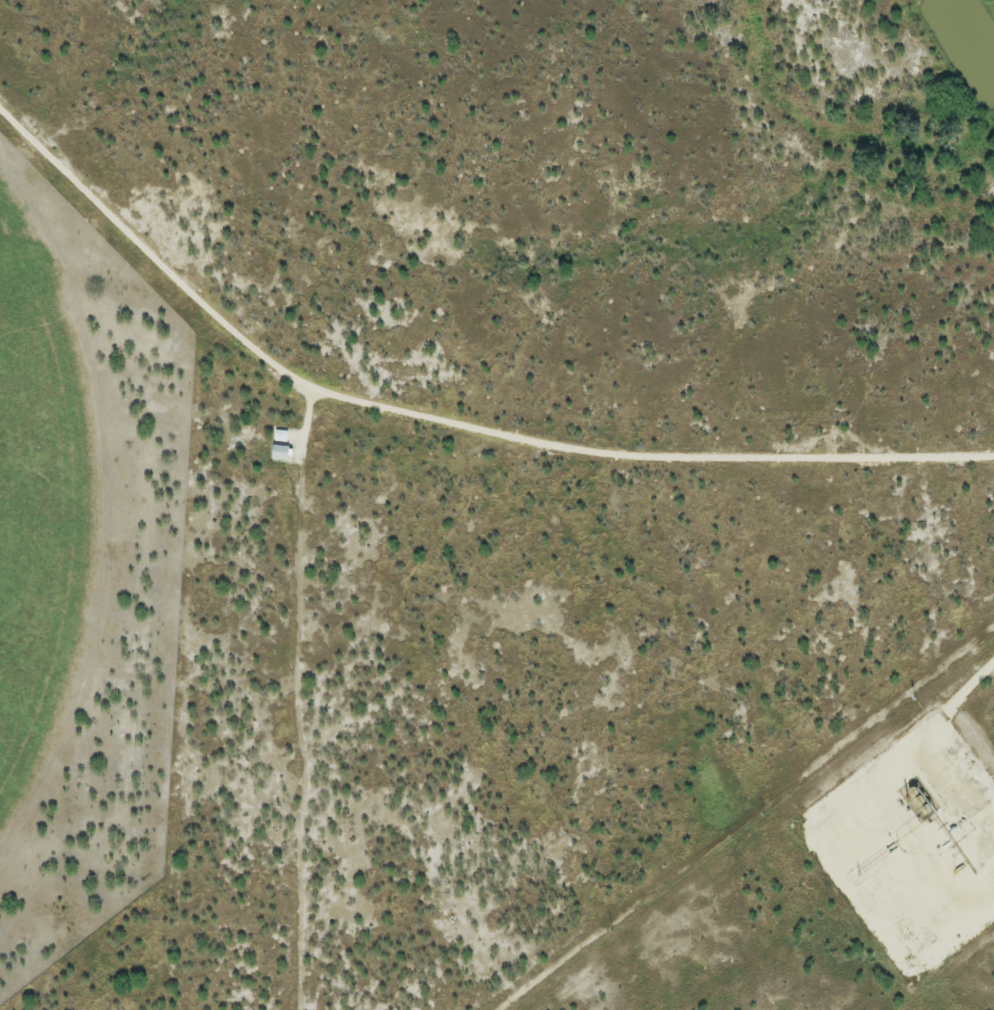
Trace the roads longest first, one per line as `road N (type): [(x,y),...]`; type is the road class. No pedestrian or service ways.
road 1 (residential): [(993,455),(698,459),(366,414),(236,339),(0,117)]

